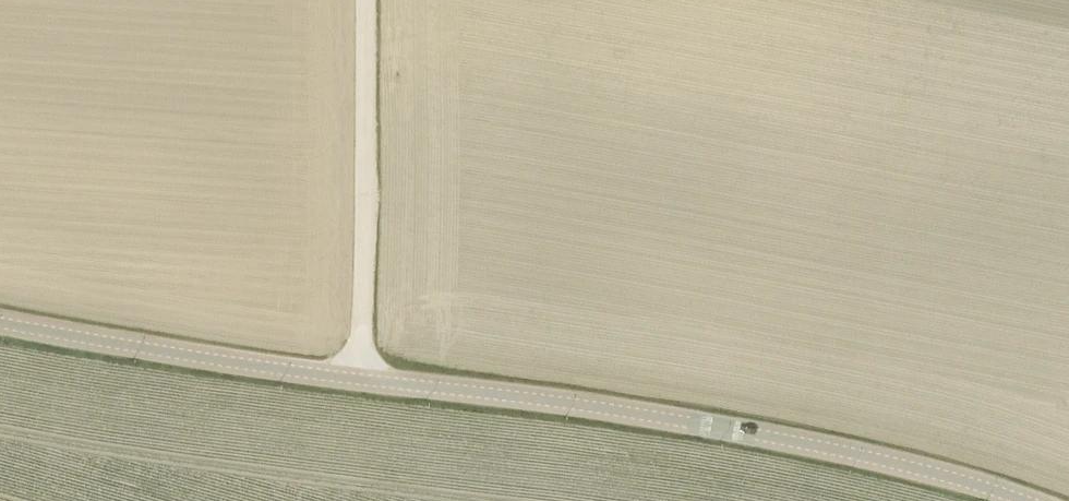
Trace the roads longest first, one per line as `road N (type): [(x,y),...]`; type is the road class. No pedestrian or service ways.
road 1 (tertiary): [(1029,500),(890,460),(726,427),(0,320)]
road 2 (track): [(361,377),(364,0)]

